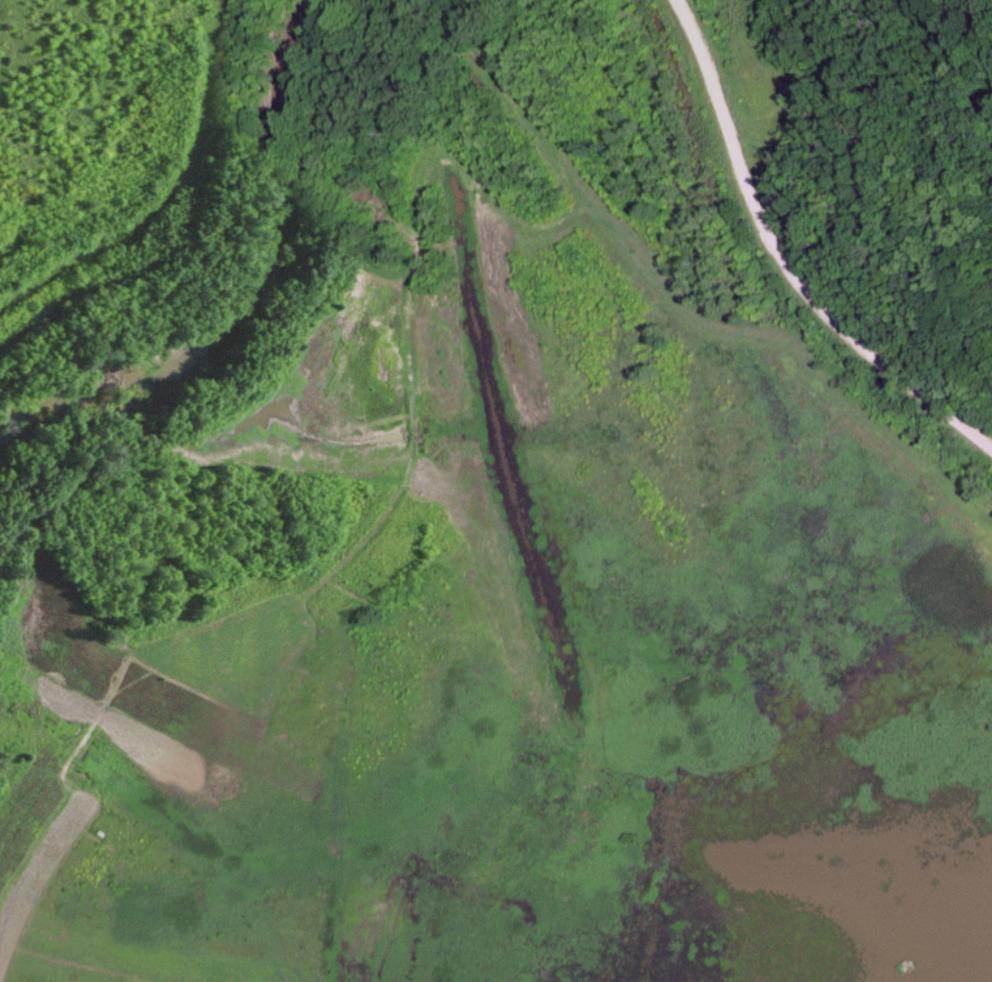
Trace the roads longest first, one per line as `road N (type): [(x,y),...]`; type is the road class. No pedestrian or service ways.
road 1 (residential): [(991,453),(884,374),(792,277),(755,209),(717,77),(682,0)]

